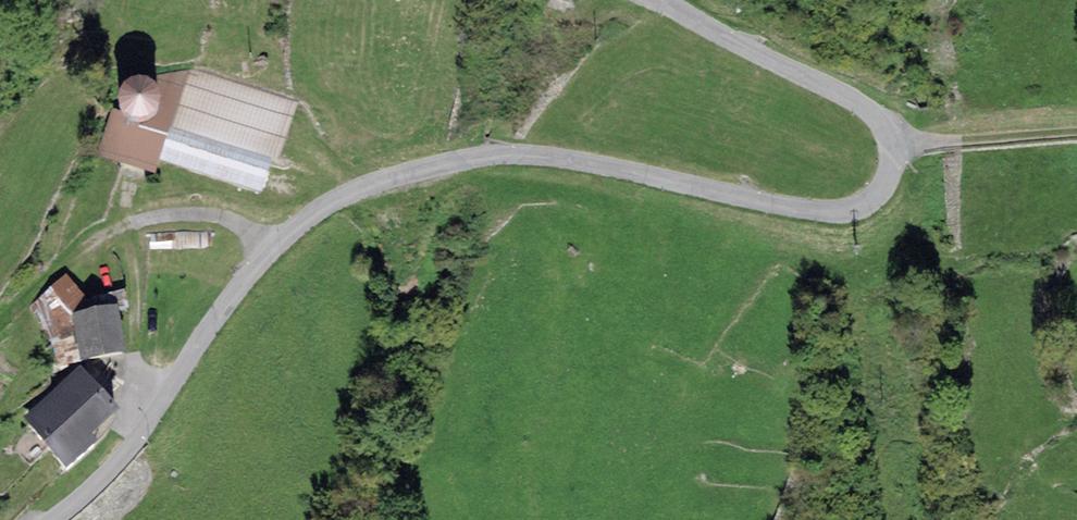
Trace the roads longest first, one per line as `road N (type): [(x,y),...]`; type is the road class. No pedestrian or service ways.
road 1 (unclassified): [(58,519),(117,475),(279,248),(341,199),(489,160),(561,161),(824,216),(873,205),(895,167),(892,137),(859,104),(661,0)]
road 2 (track): [(892,137),(958,145),(1076,137)]

